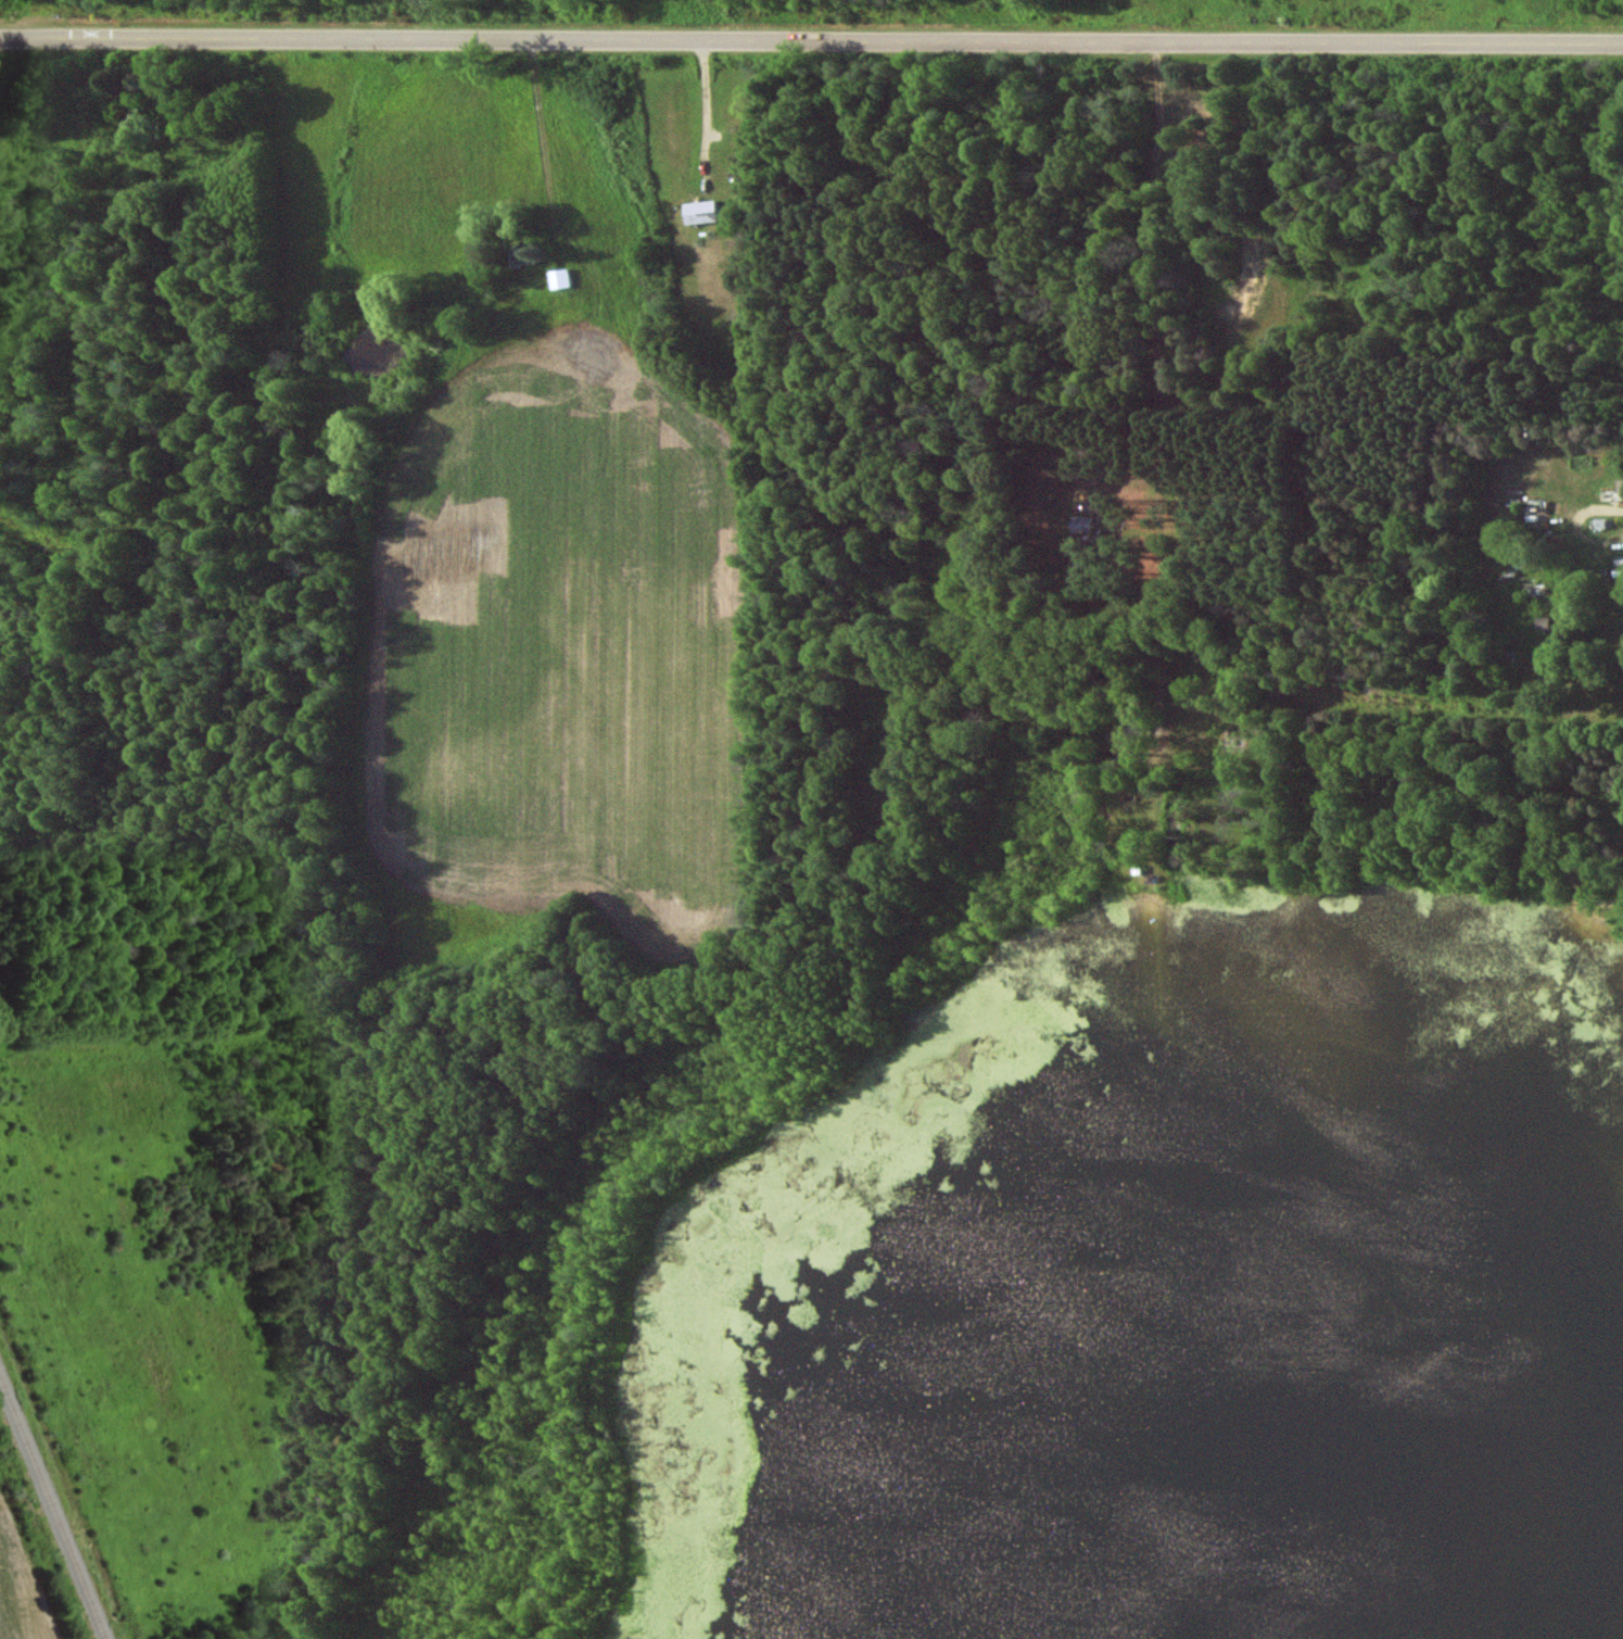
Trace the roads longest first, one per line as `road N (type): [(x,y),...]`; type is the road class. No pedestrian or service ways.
road 1 (tertiary): [(1622,45),(0,41)]

